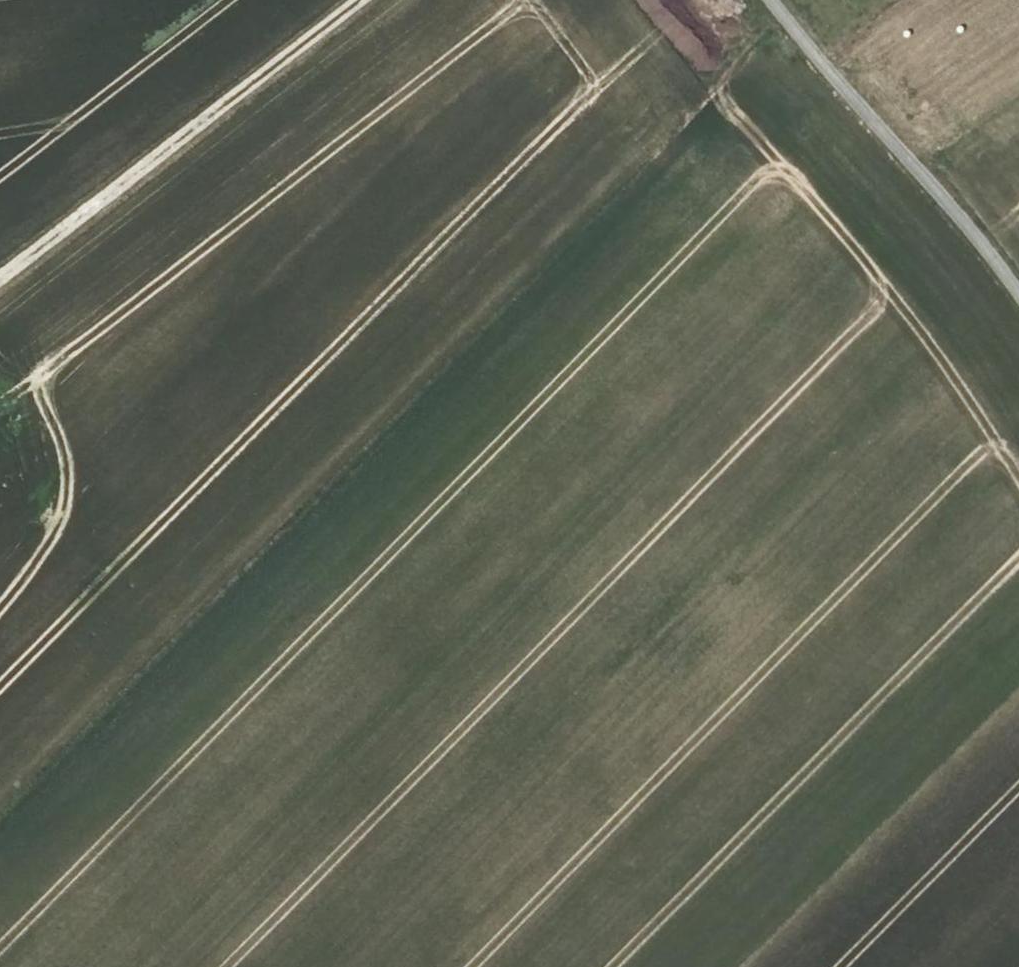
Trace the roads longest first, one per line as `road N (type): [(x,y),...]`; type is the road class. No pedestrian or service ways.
road 1 (track): [(355,0),(0,274)]
road 2 (unclassified): [(775,0),(952,203),(1018,298)]

